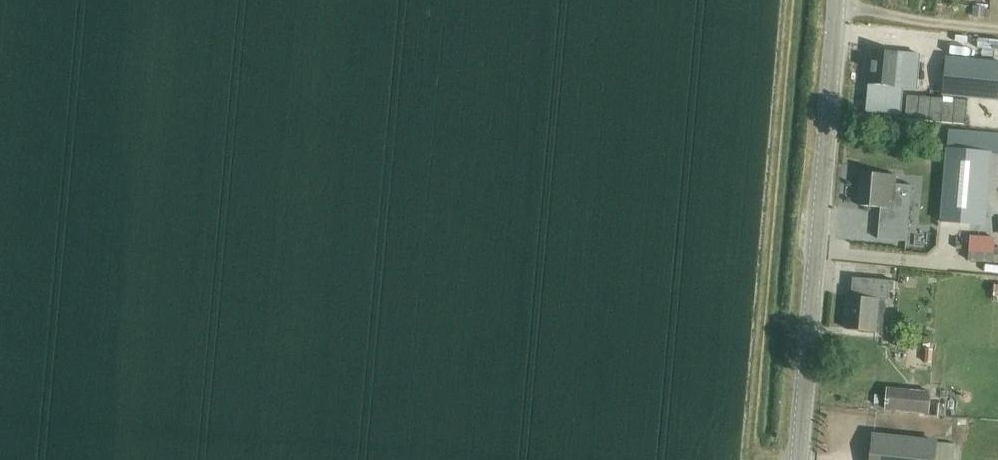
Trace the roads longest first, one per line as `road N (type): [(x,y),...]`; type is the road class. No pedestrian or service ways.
road 1 (tertiary): [(797,459),(838,0)]
road 2 (track): [(837,4),(919,24),(997,30)]

